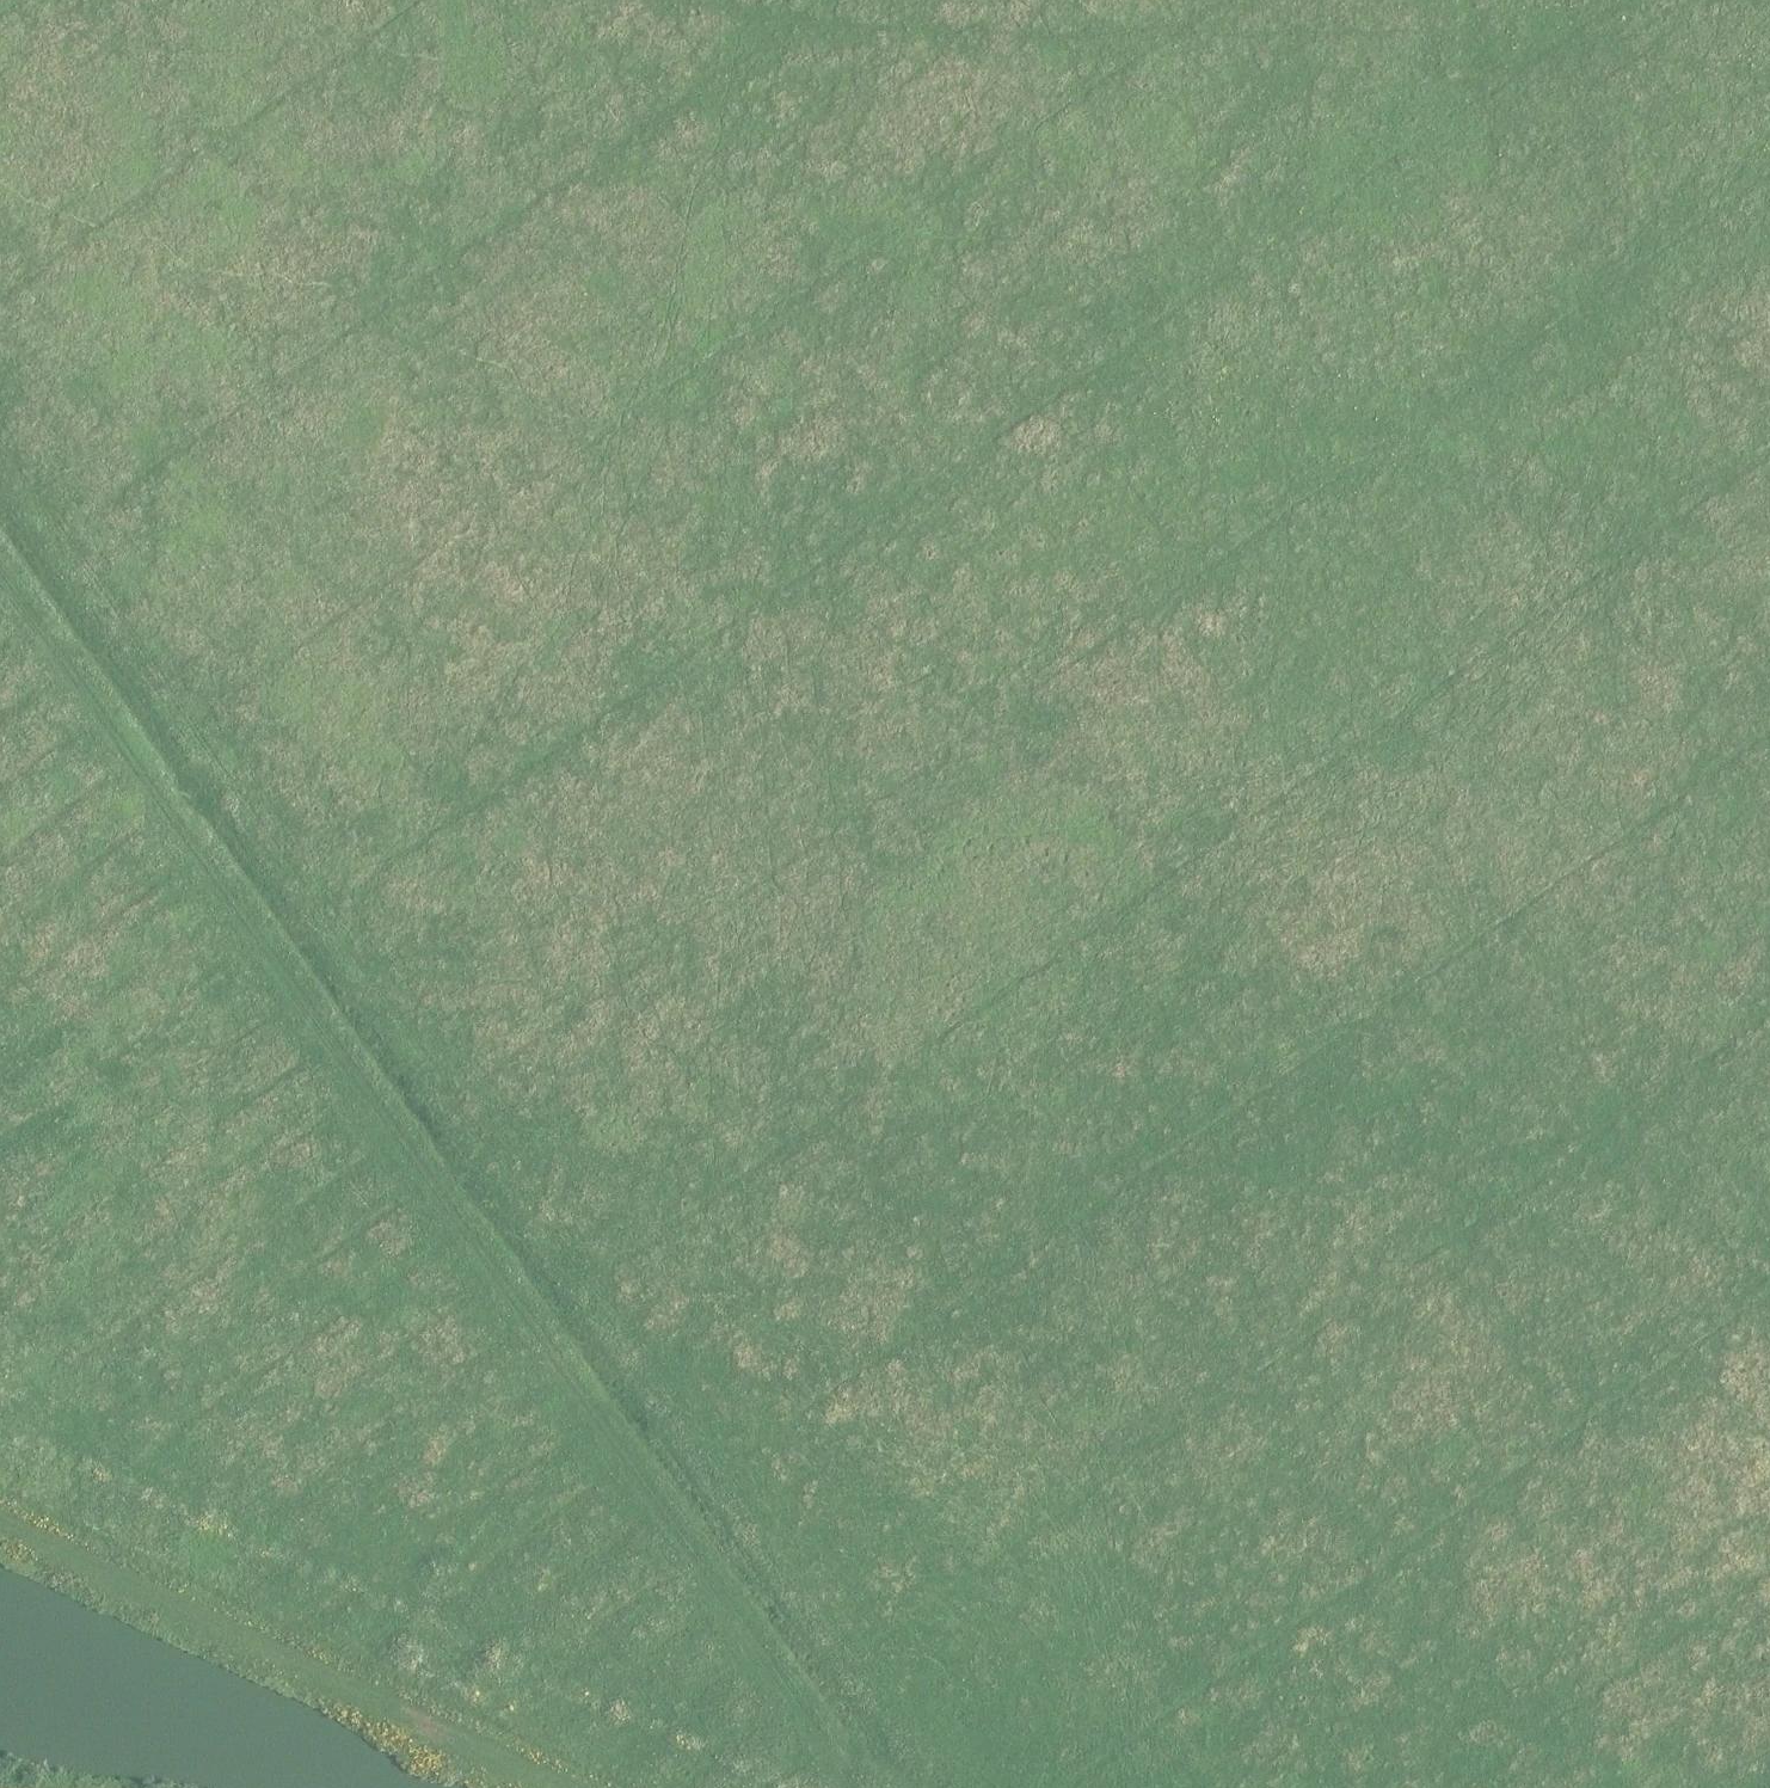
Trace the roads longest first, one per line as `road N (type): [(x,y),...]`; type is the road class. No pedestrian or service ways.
road 1 (track): [(556,1787),(0,1523)]

